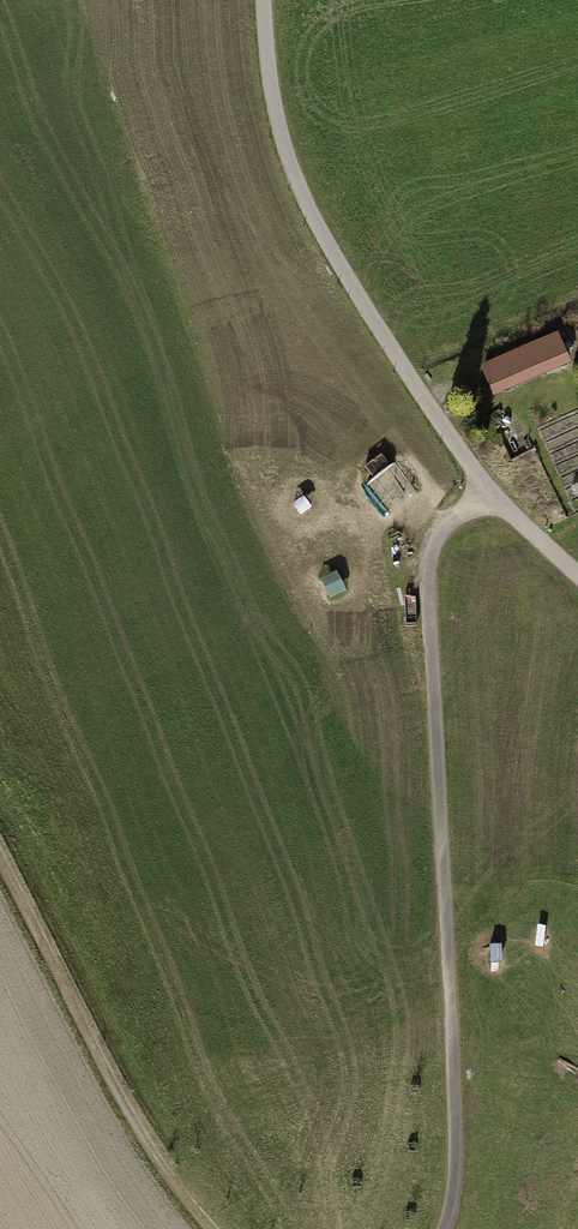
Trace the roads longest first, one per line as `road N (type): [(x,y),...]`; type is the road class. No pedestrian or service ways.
road 1 (track): [(486,489),(443,531),(428,579),(456,1138),(446,1228)]
road 2 (track): [(263,0),(277,121),(317,226),(486,489),(577,576)]
road 3 (track): [(211,1228),(128,1110),(0,859)]

